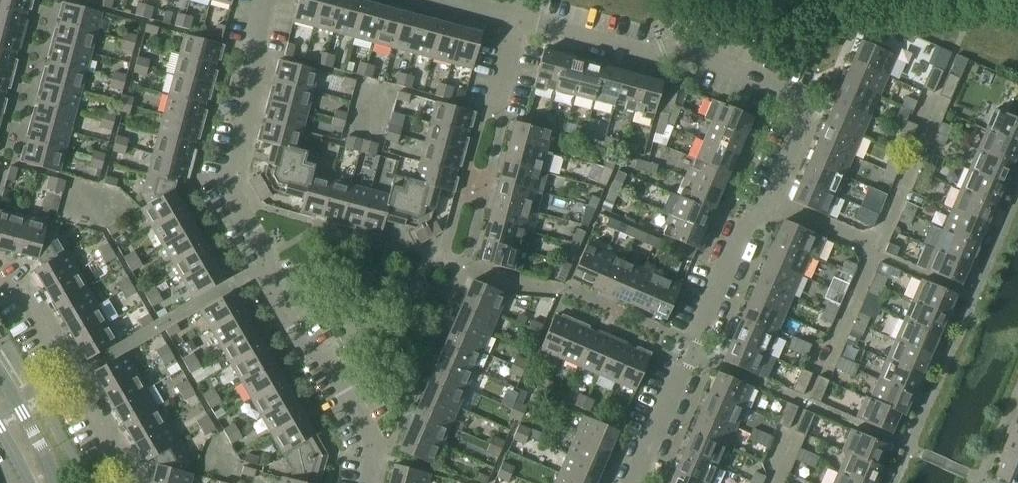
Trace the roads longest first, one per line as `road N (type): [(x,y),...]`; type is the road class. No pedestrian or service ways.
road 1 (residential): [(369,482),(380,442),(231,182),(262,53),(266,0)]
road 2 (residential): [(641,482),(650,441),(682,367),(695,357),(698,331),(743,228),(769,200),(805,118),(794,102),(748,75)]
road 3 (residential): [(134,482),(26,290),(0,282)]
road 4 (residential): [(519,22),(645,55),(677,44),(748,75)]
road 5 (residential): [(6,160),(48,0)]
road 6 (tertiary): [(56,482),(0,373)]

